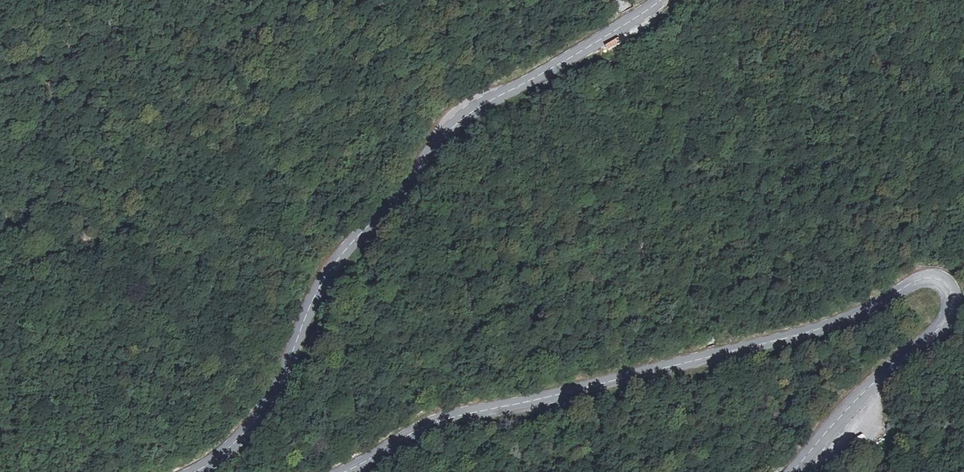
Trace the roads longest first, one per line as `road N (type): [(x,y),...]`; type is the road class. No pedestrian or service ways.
road 1 (secondary): [(344,471),(451,417),(817,329),(916,281),(942,280),(953,301),(945,320),(856,398),(792,471)]
road 2 (secondary): [(660,0),(479,104),(445,133),(343,250),(309,304),(267,406),(245,434),(194,471)]

